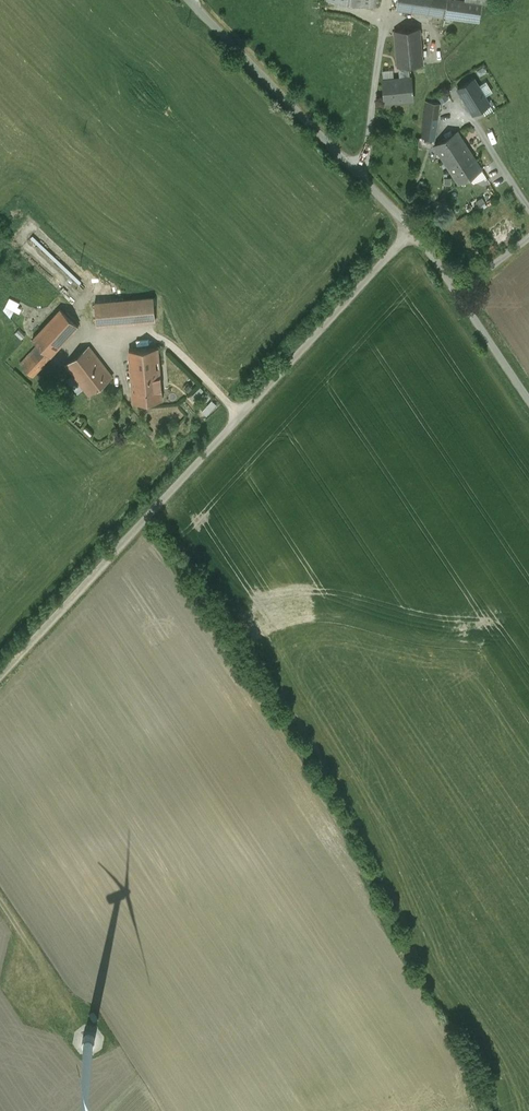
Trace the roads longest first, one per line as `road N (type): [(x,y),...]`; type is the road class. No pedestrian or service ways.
road 1 (unclassified): [(0,676),(412,228)]
road 2 (unclassified): [(412,228),(190,0)]
road 3 (unclassified): [(528,400),(412,228)]
road 4 (track): [(0,896),(84,1021)]

